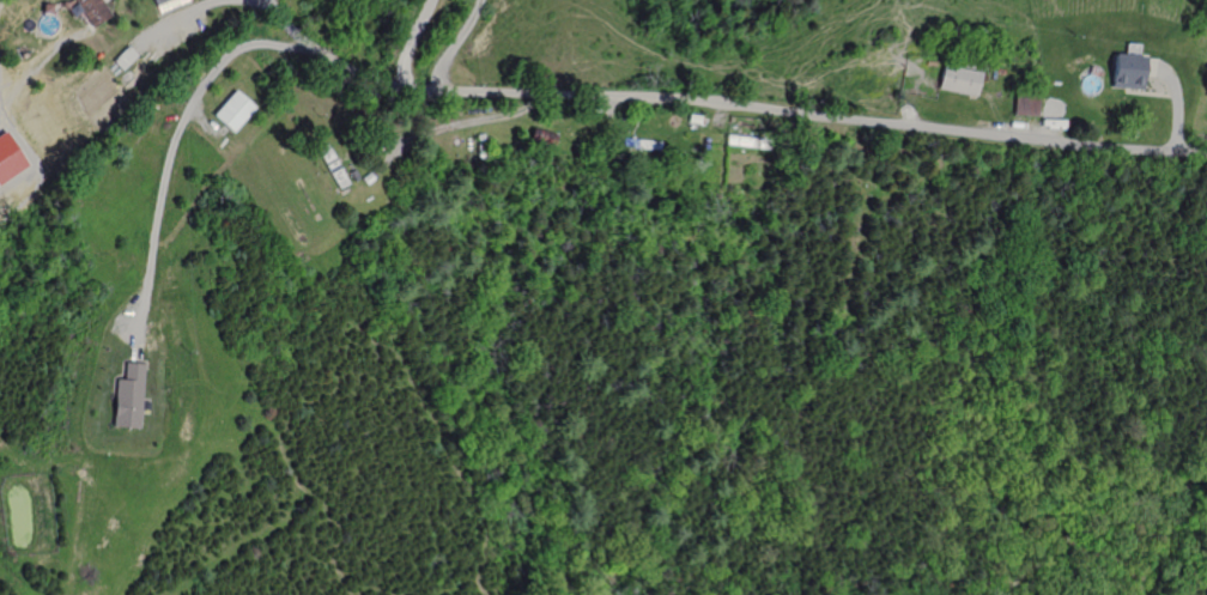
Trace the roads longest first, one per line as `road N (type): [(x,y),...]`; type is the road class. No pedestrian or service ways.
road 1 (residential): [(1206,155),(723,102),(394,86),(311,47),(268,0)]

